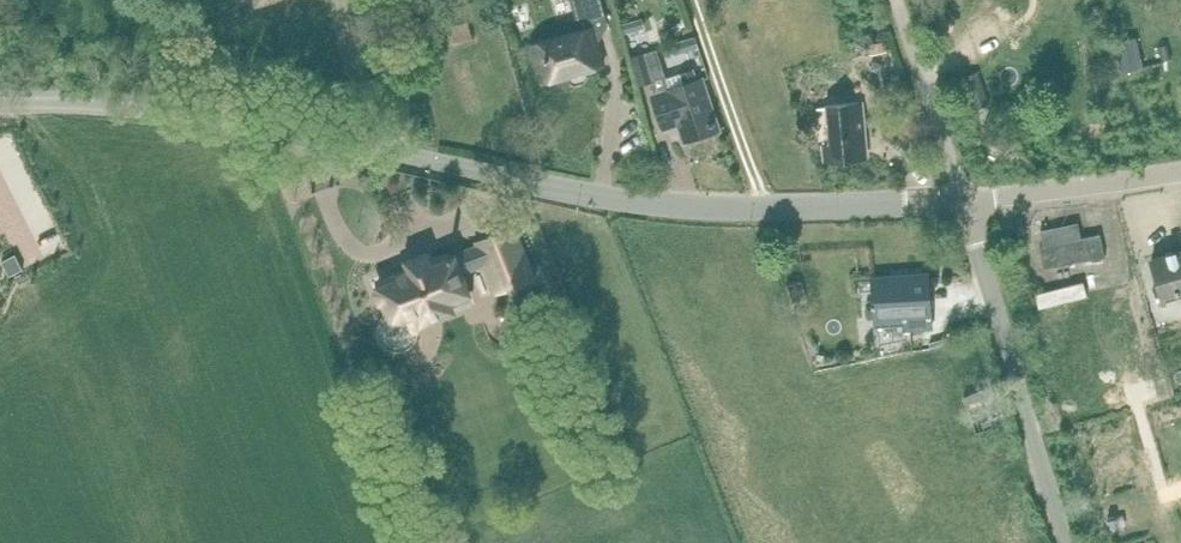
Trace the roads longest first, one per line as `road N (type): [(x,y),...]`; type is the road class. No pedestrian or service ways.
road 1 (tertiary): [(962,202),(632,201),(223,118),(0,101)]
road 2 (unclassified): [(1066,542),(962,202)]
road 3 (tertiary): [(962,202),(1180,173)]
road 4 (unclassified): [(962,202),(895,0)]

